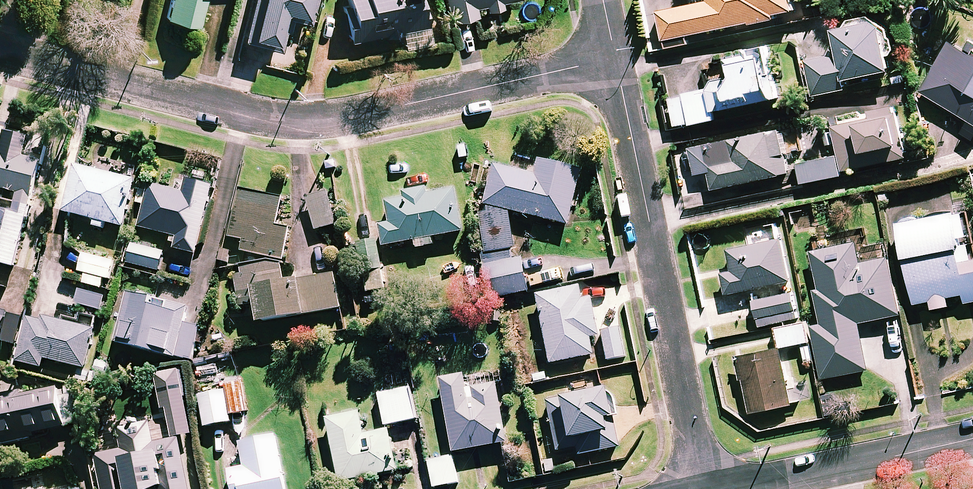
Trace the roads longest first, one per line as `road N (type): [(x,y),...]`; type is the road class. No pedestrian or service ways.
road 1 (residential): [(615,58),(330,124),(253,116),(1,53)]
road 2 (residential): [(701,488),(615,58)]
road 3 (residential): [(972,438),(732,488)]

